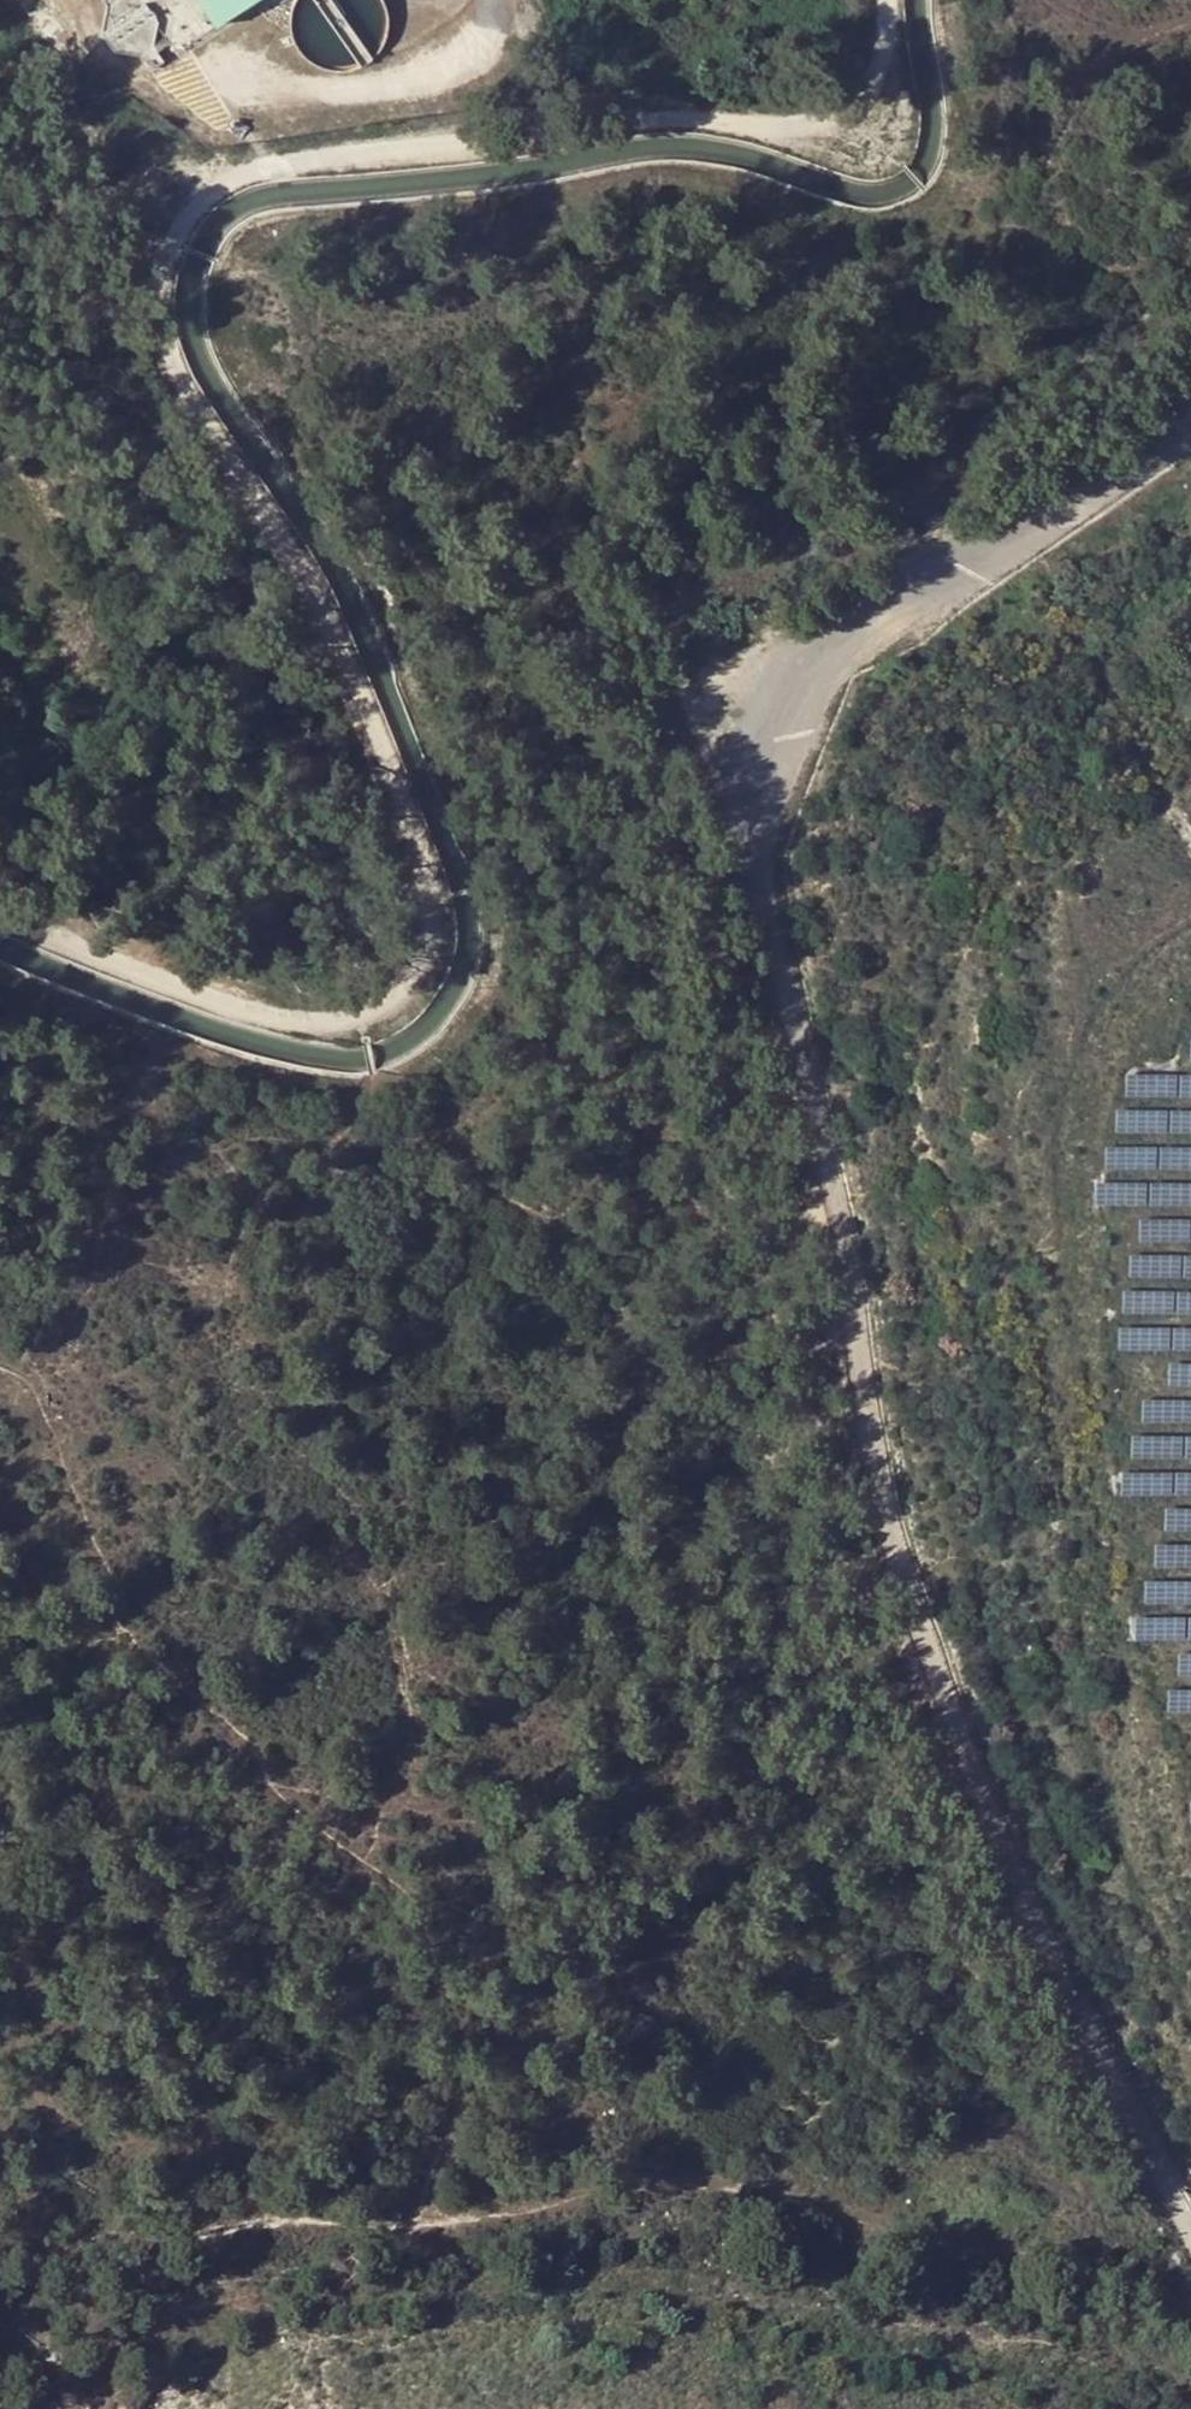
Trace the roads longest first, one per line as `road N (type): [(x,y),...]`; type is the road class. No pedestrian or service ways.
road 1 (track): [(1190,2221),(1046,1944),(907,1587),(757,822),(787,704),(848,634),(1015,547),(1190,423)]

